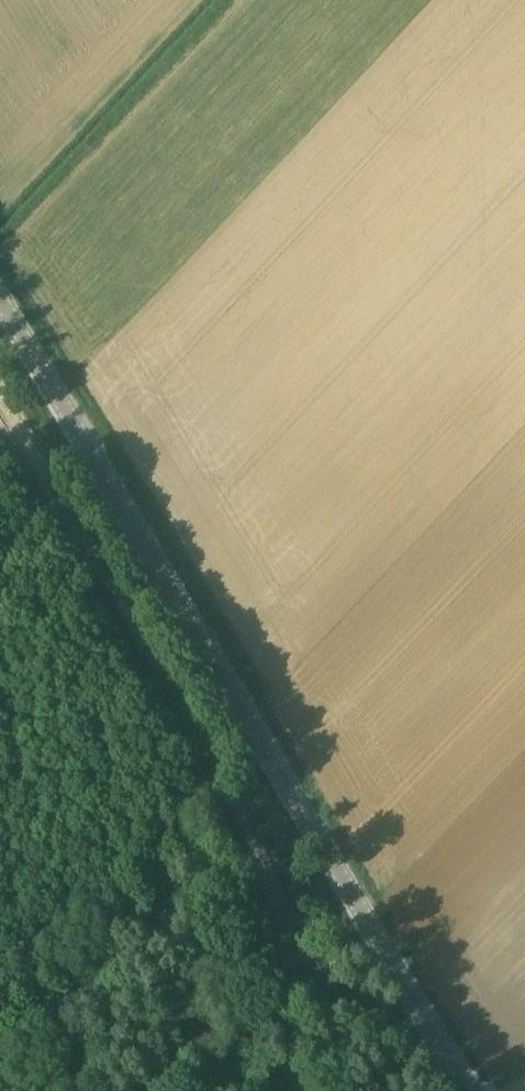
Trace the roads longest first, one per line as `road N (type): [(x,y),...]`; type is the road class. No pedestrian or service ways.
road 1 (unclassified): [(470,1090),(0,296)]
road 2 (track): [(0,396),(259,849),(294,996),(290,1090)]

